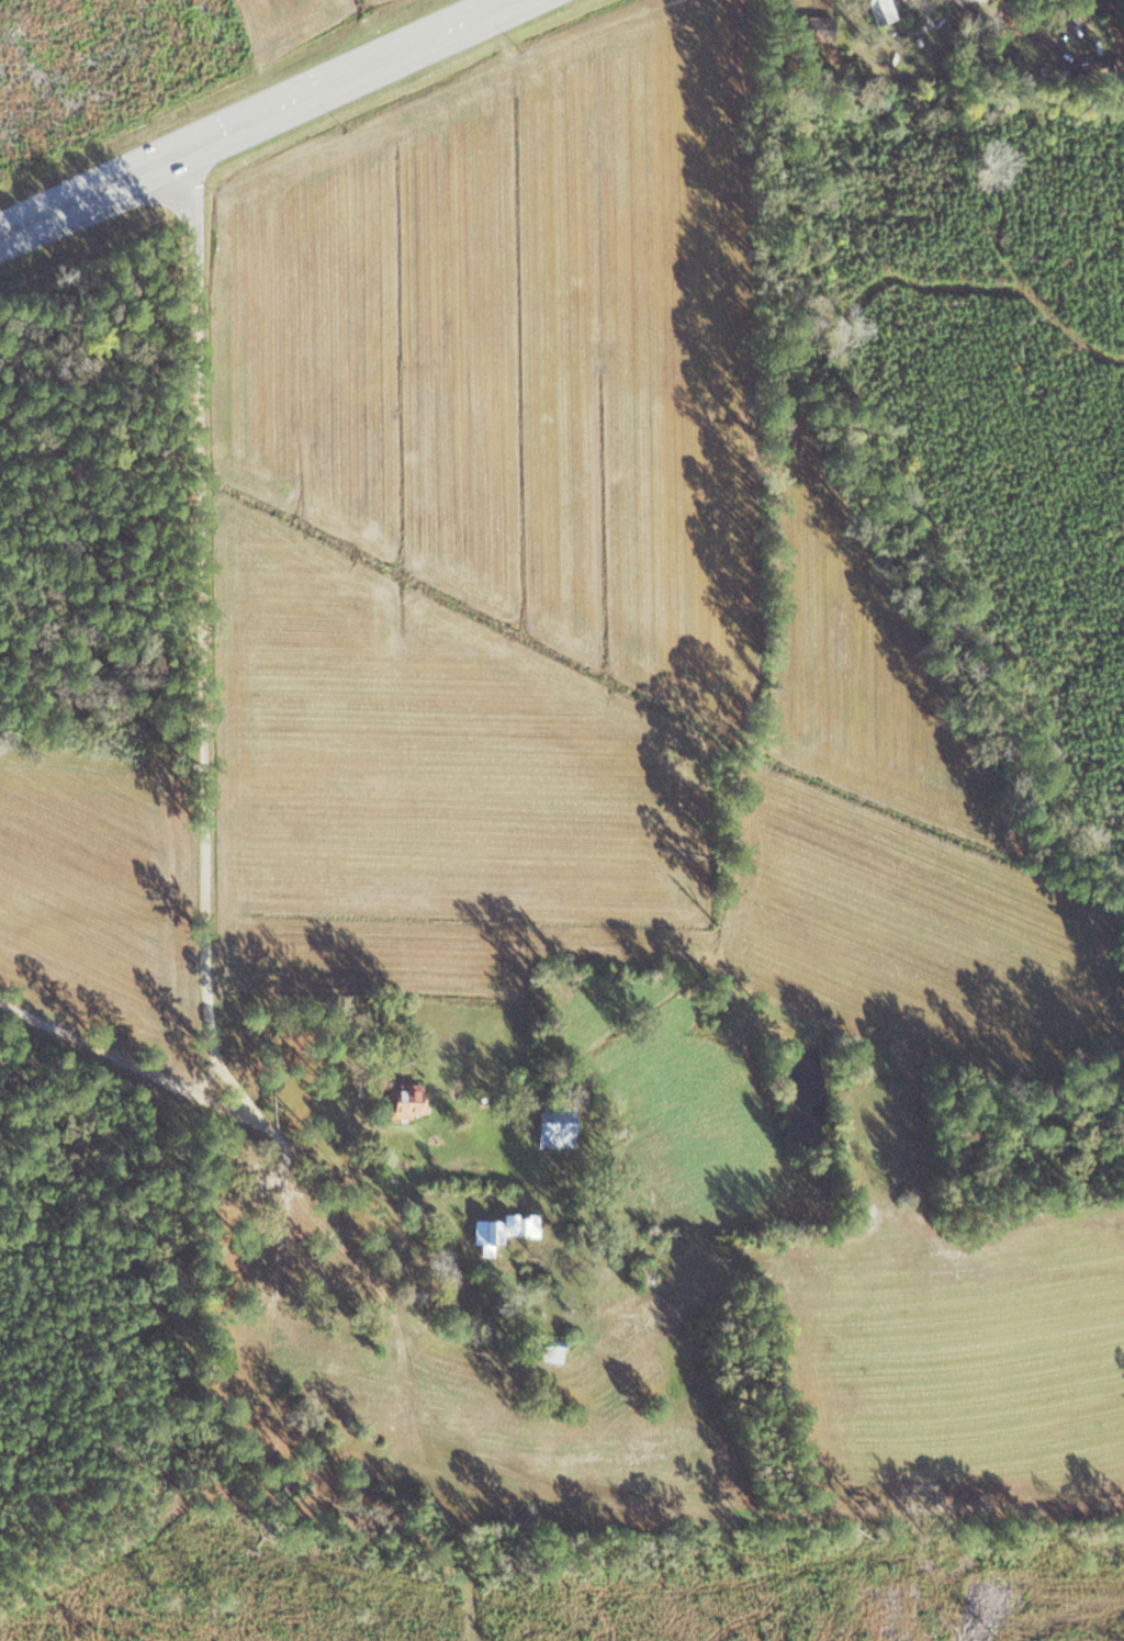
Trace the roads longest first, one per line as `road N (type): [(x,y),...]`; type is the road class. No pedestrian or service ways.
road 1 (trunk): [(0,247),(516,0)]
road 2 (residential): [(0,999),(218,1098)]

